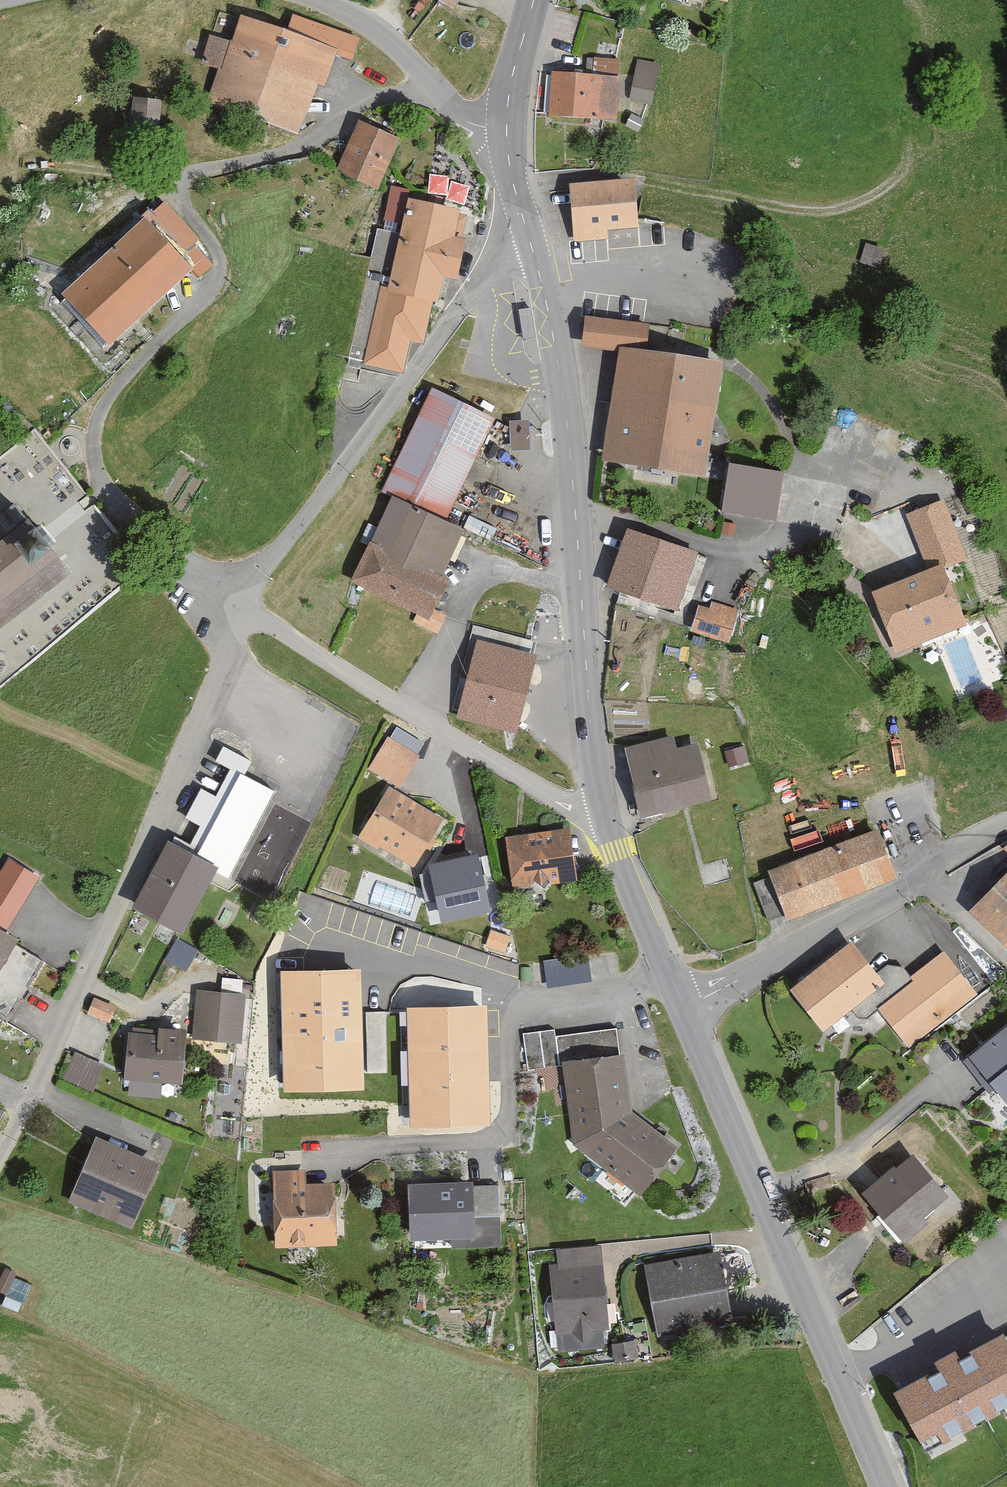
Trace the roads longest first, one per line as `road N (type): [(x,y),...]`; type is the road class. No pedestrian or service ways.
road 1 (residential): [(241,608),(0,1159)]
road 2 (tertiary): [(604,810),(571,456),(538,266)]
road 3 (tertiary): [(888,1486),(683,1012)]
road 4 (residential): [(538,266),(503,274),(465,304),(241,608)]
road 5 (track): [(512,177),(625,176),(821,211),(851,206),(895,181),(910,150),(909,125)]
road 6 (residential): [(241,608),(552,798),(604,810)]
road 7 (unclassified): [(1006,825),(683,1012)]
road 8 (unclassified): [(506,130),(468,119),(380,31),(321,0)]
road 9 (tertiary): [(683,1012),(604,810)]
road 10 (residential): [(94,457),(106,490),(153,543),(241,608)]
road 11 (tertiary): [(538,266),(506,130)]
road 12 (tertiary): [(533,0),(506,130)]

